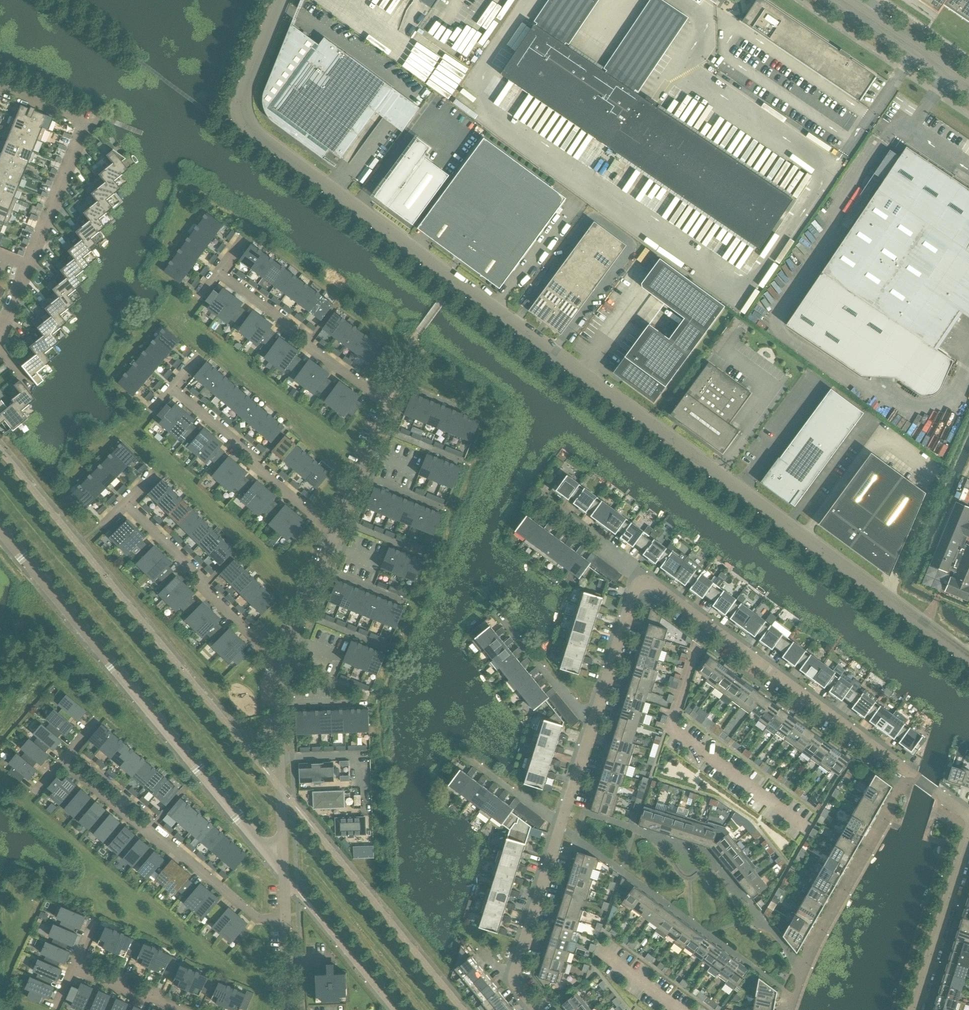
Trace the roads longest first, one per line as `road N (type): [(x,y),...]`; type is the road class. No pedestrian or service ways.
road 1 (residential): [(968,655),(260,136),(246,116),(247,93),(283,0)]
road 2 (unclassified): [(0,528),(287,880)]
road 3 (residential): [(642,582),(908,773)]
road 4 (residential): [(62,759),(254,917),(288,918)]
road 5 (residential): [(908,773),(787,1009)]
road 6 (residential): [(128,502),(286,660)]
road 7 (residential): [(175,387),(247,450),(255,468),(338,532)]
road 8 (residential): [(387,404),(220,273)]
road 9 (residential): [(968,840),(917,1009)]
road 10 (tertiary): [(968,88),(839,0)]
road 11 (residential): [(560,826),(513,972)]
road 12 (residential): [(30,264),(83,124)]
road 13 (residential): [(642,582),(592,722)]
road 14 (residential): [(592,722),(501,613)]
road 15 (residential): [(542,498),(642,582)]
road 16 (residential): [(287,880),(283,757)]
road 17 (residential): [(283,757),(362,755),(363,798)]

